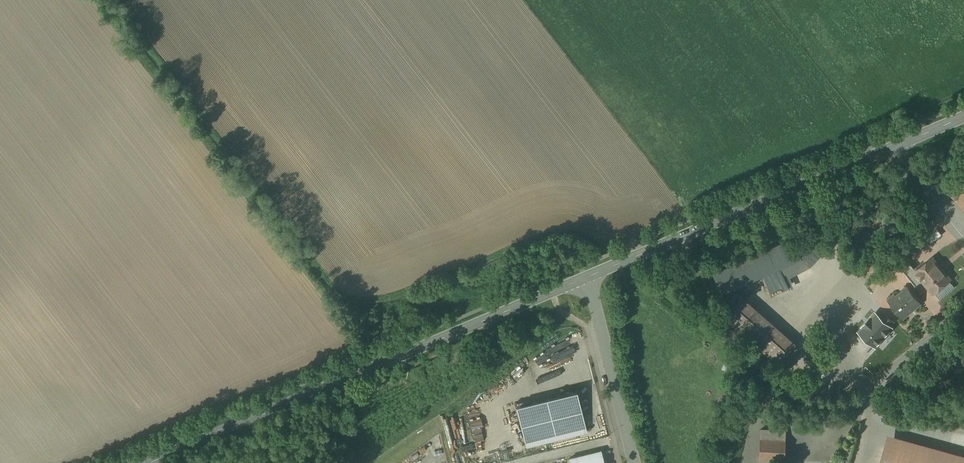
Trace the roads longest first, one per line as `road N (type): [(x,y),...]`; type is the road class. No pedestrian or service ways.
road 1 (tertiary): [(150,462),(587,278)]
road 2 (tertiary): [(587,278),(963,116)]
road 3 (residential): [(634,462),(587,278)]

